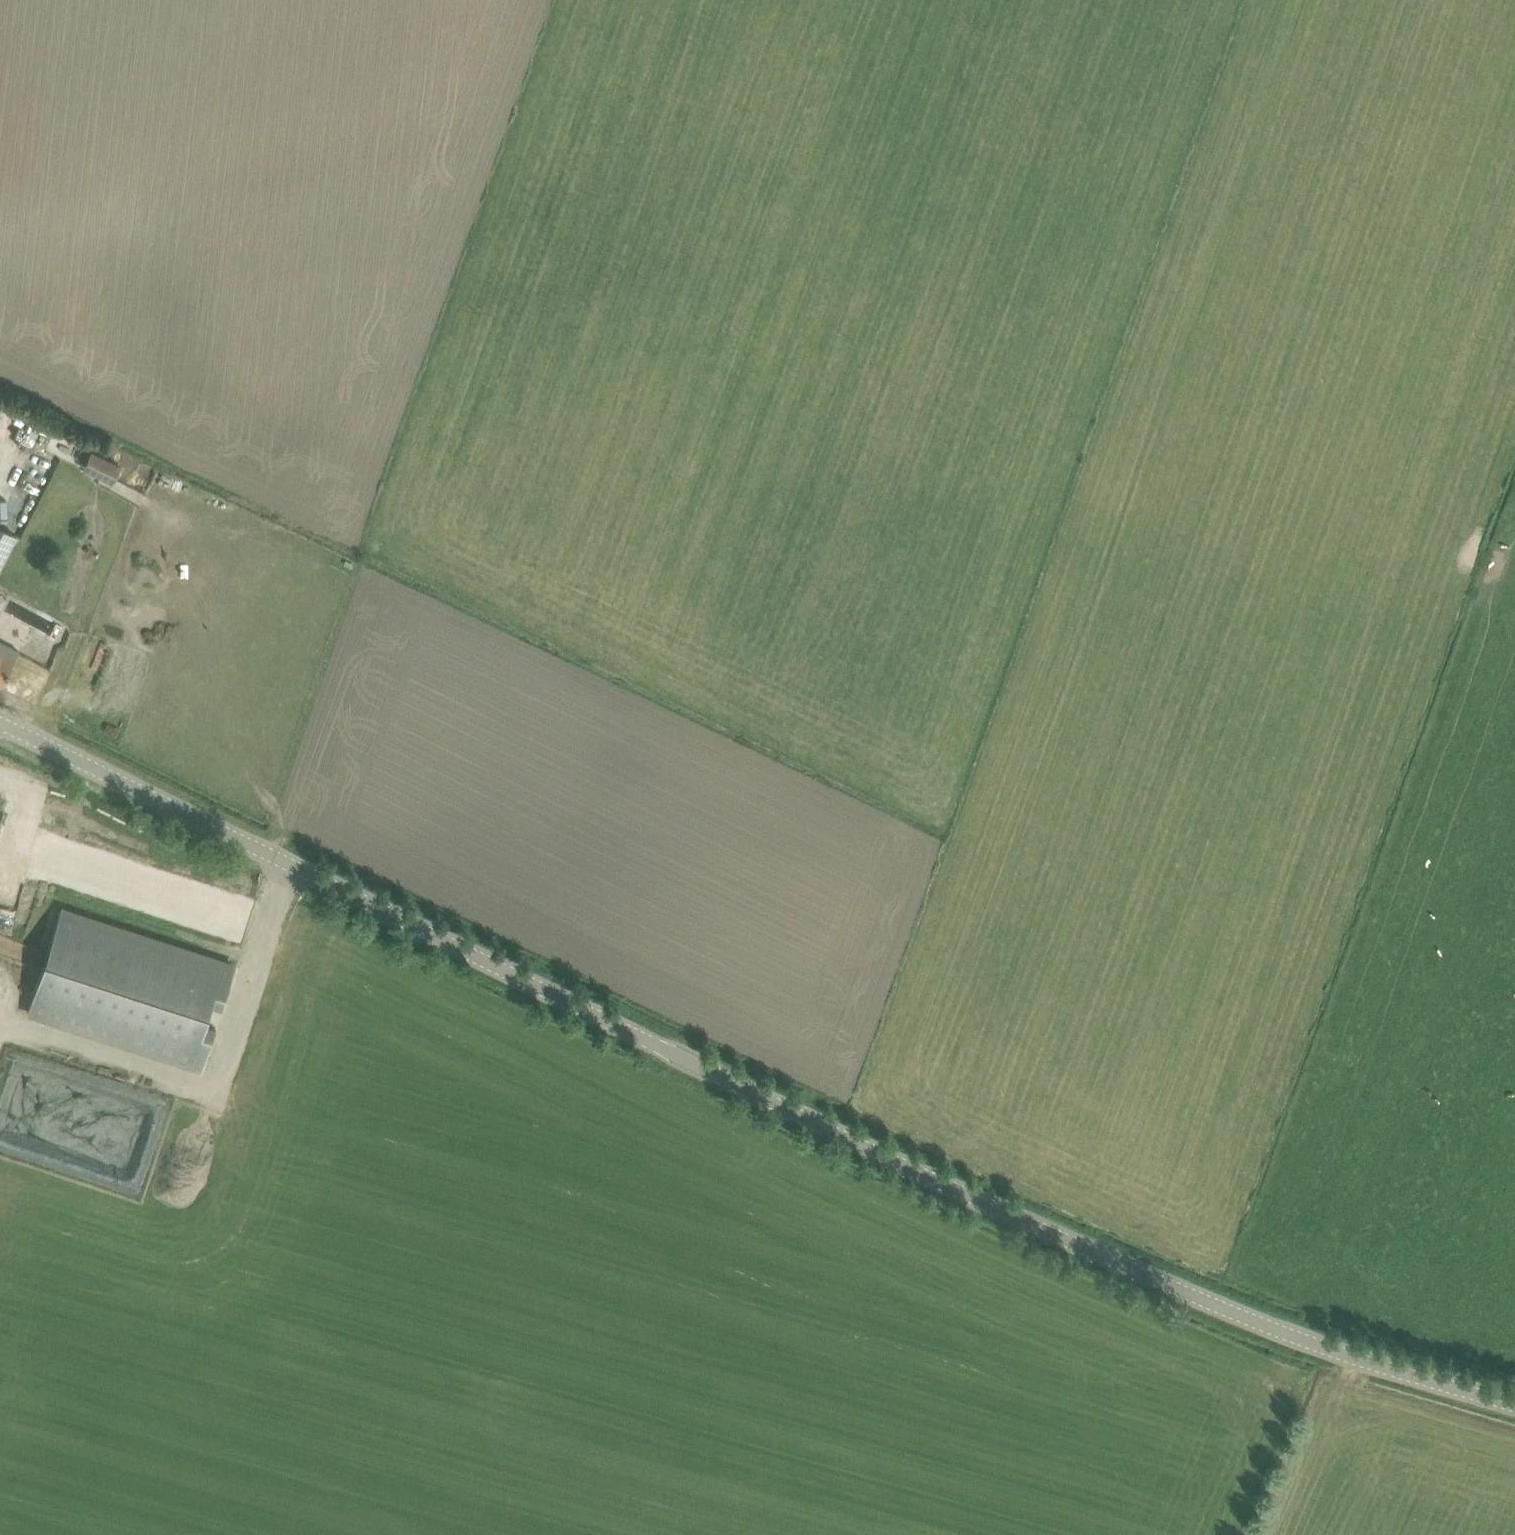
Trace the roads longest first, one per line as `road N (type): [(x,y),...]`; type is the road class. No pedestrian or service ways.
road 1 (unclassified): [(1514,1409),(1139,1287),(753,1110),(0,742)]

